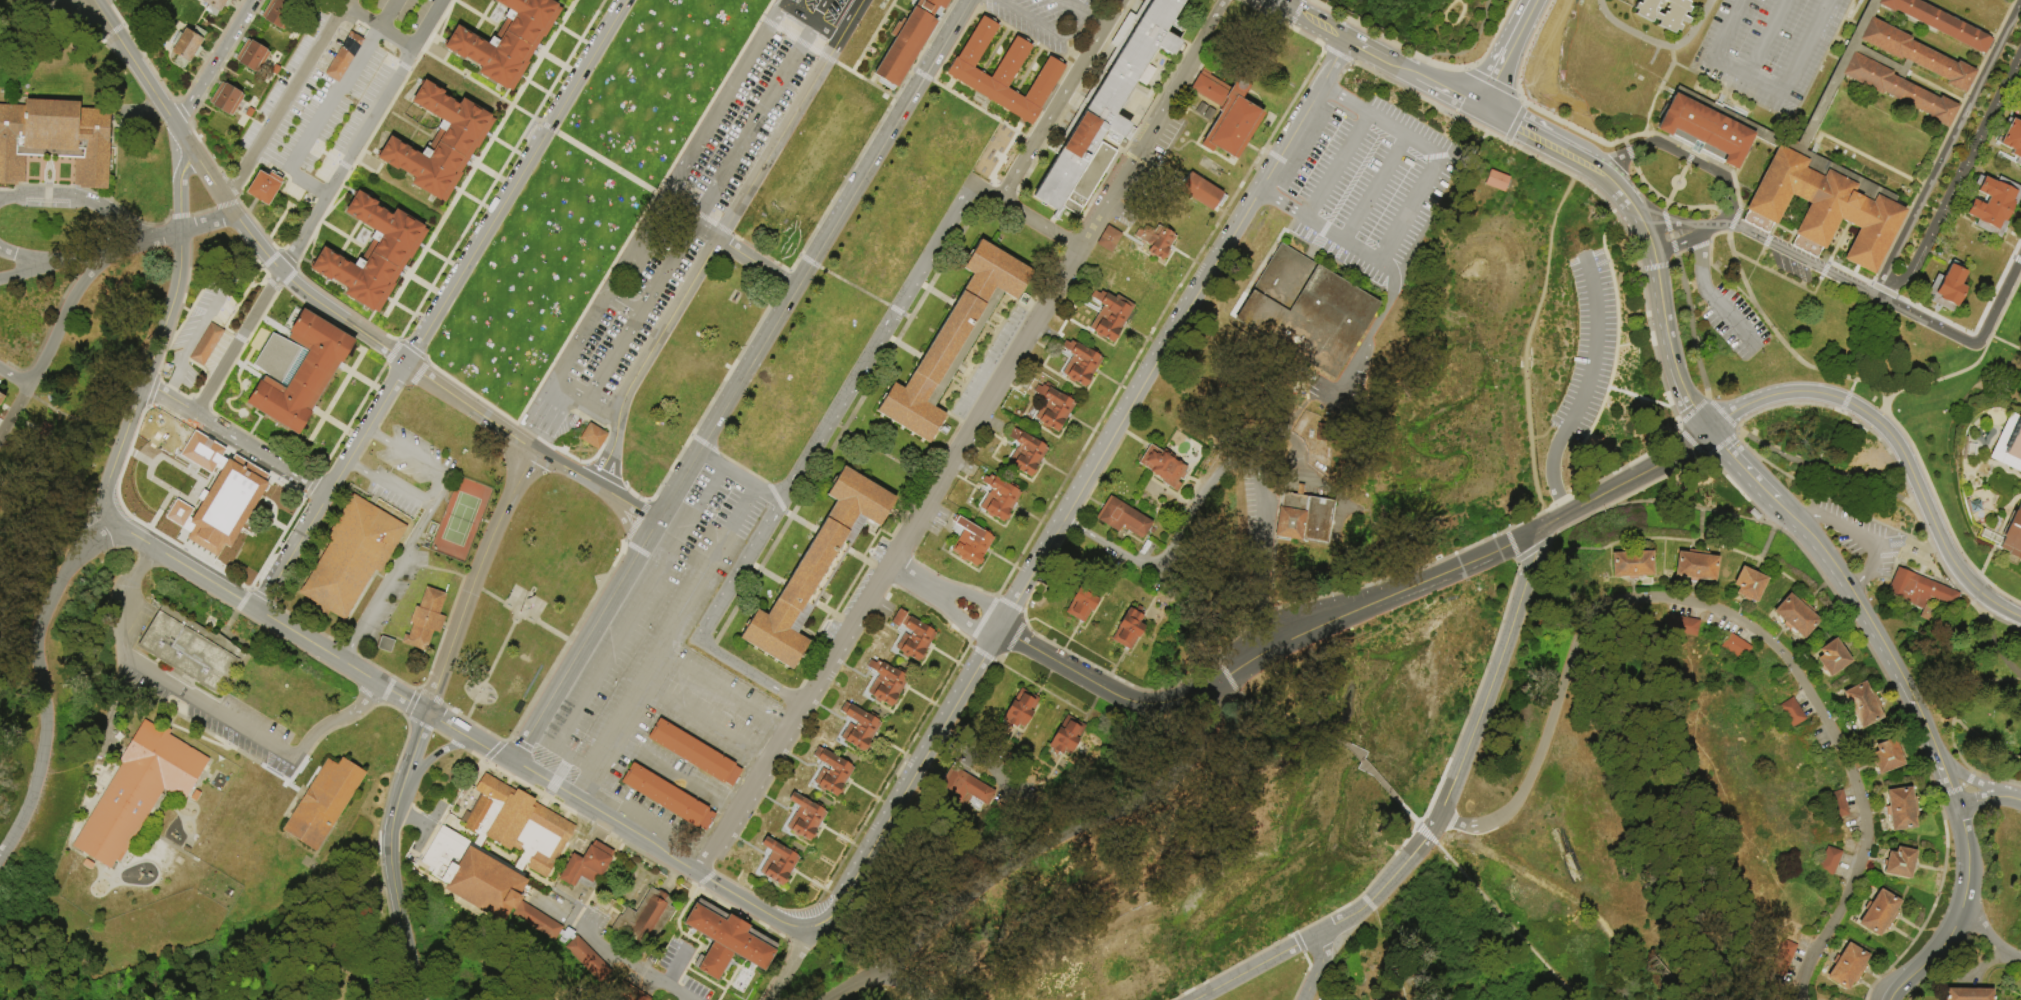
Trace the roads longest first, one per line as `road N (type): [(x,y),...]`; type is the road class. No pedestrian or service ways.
road 1 (residential): [(1350,40),(840,906),(815,935)]
road 2 (residential): [(1802,999),(1812,951),(1853,894),(1866,818),(1843,745),(1779,654),(1742,622),(1664,598),(1623,602),(1590,619),(1514,808),(1474,832),(1439,820)]
road 3 (residential): [(999,630),(1132,703),(1168,700),(1329,615),(1568,515),(1707,428)]
road 4 (residential): [(1081,245),(697,872)]
road 5 (residential): [(1530,534),(1502,658),(1439,820),(1358,913),(1198,999)]
road 6 (residential): [(719,654),(708,647),(708,629),(970,195),(986,188),(1008,199)]
road 7 (residential): [(832,999),(989,885),(1156,787),(1189,757),(1239,661)]
road 8 (tertiary): [(696,451),(965,0)]
road 9 (residential): [(840,41),(625,398),(596,486)]
road 10 (residential): [(444,0),(193,417)]
road 11 (tertiary): [(626,0),(406,363)]
road 12 (residential): [(175,126),(184,272),(102,516)]
road 13 (residential): [(102,516),(47,623),(47,763),(0,865)]
road 14 (residential): [(815,935),(512,763)]
road 15 (tertiary): [(406,363),(281,272),(175,126)]
road 16 (residential): [(2020,3),(1887,267),(1880,299)]
road 17 (tertiary): [(1933,753),(1851,596),(1772,500)]
road 18 (residential): [(257,611),(406,363)]
road 19 (tertiary): [(428,714),(487,547),(535,452)]
road 20 (residential): [(1081,245),(1223,0)]
road 21 (residential): [(1880,299),(1925,250),(2020,63)]
road 22 (residential): [(1873,419),(1901,451),(1958,570),(2020,617)]
road 23 (residential): [(512,763),(634,557)]
road 24 (residential): [(346,0),(225,201)]
road 25 (residential): [(1122,0),(1008,199)]
road 26 (tertiary): [(420,999),(395,897),(392,851),(404,783)]
road 27 (tertiary): [(1957,807),(1968,869),(1962,906),(1938,951),(1890,999)]
road 28 (residential): [(325,497),(142,386)]
road 29 (tertiary): [(1707,428),(1675,370),(1642,227)]
road 30 (residential): [(428,714),(257,611)]
road 31 (residential): [(235,215),(57,266)]
road 32 (residential): [(531,899),(686,999)]
road 33 (residential): [(102,516),(257,611)]
road 34 (residential): [(1707,428),(1759,399),(1799,392),(1835,397),(1873,419)]
road 35 (residential): [(1730,225),(1880,299)]
road 36 (residential): [(29,387),(74,295),(112,251)]
road 37 (tertiary): [(406,363),(535,452)]
road 38 (tertiary): [(175,126),(91,0)]
road 39 (residential): [(175,126),(251,0)]

